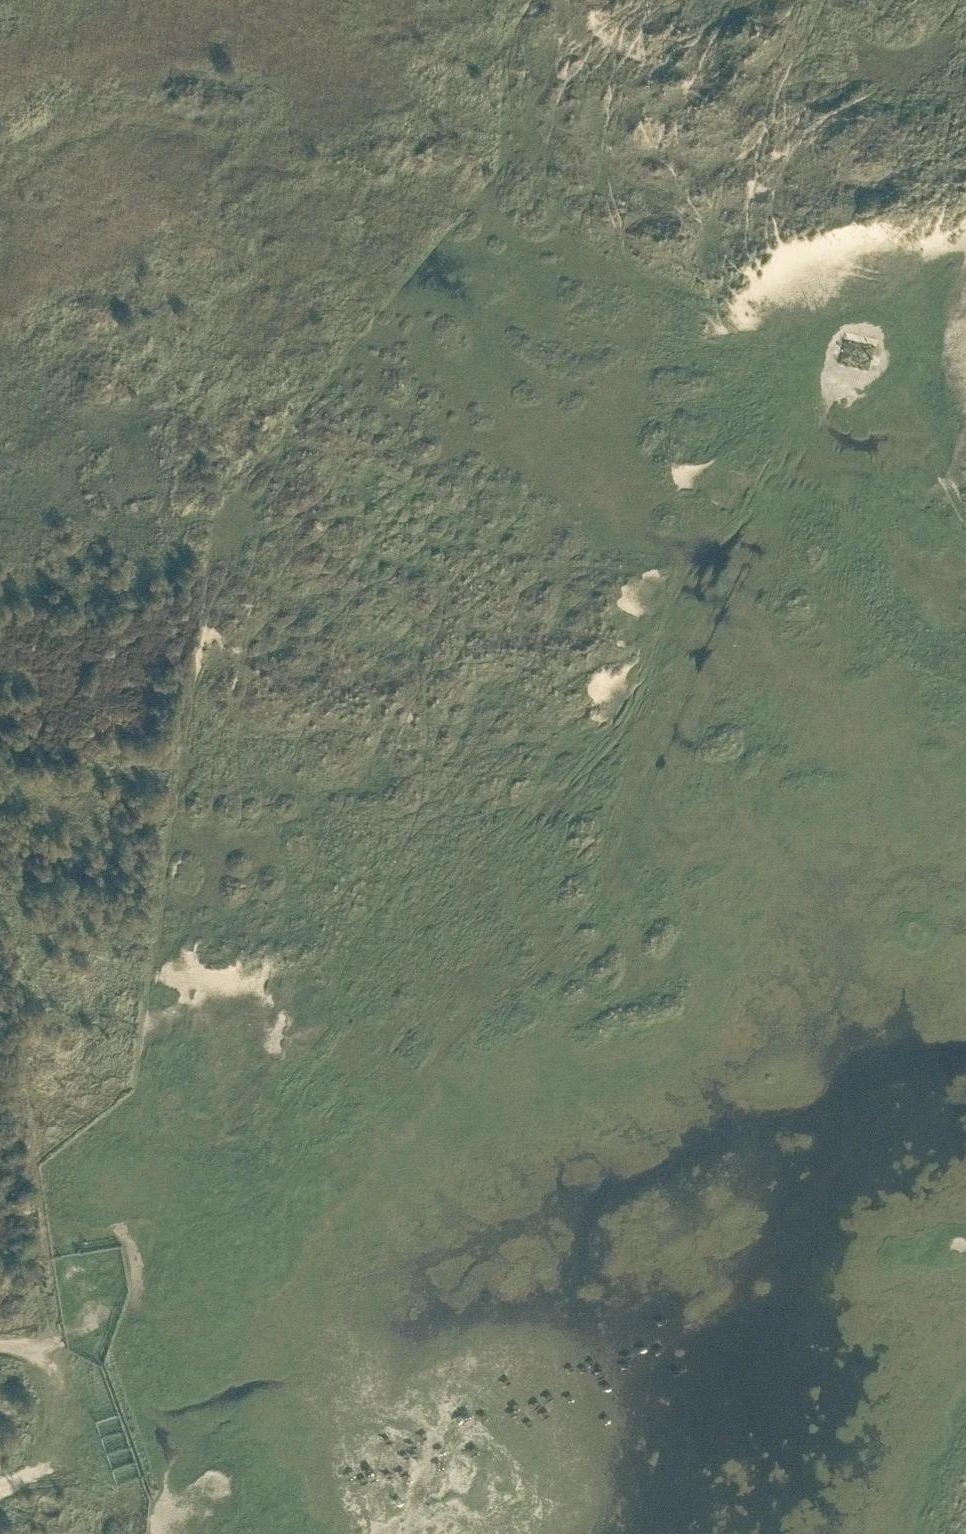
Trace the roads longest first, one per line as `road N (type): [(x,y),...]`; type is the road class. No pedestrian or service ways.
road 1 (track): [(0,1487),(44,1458),(54,1386),(41,1353),(0,1343)]

